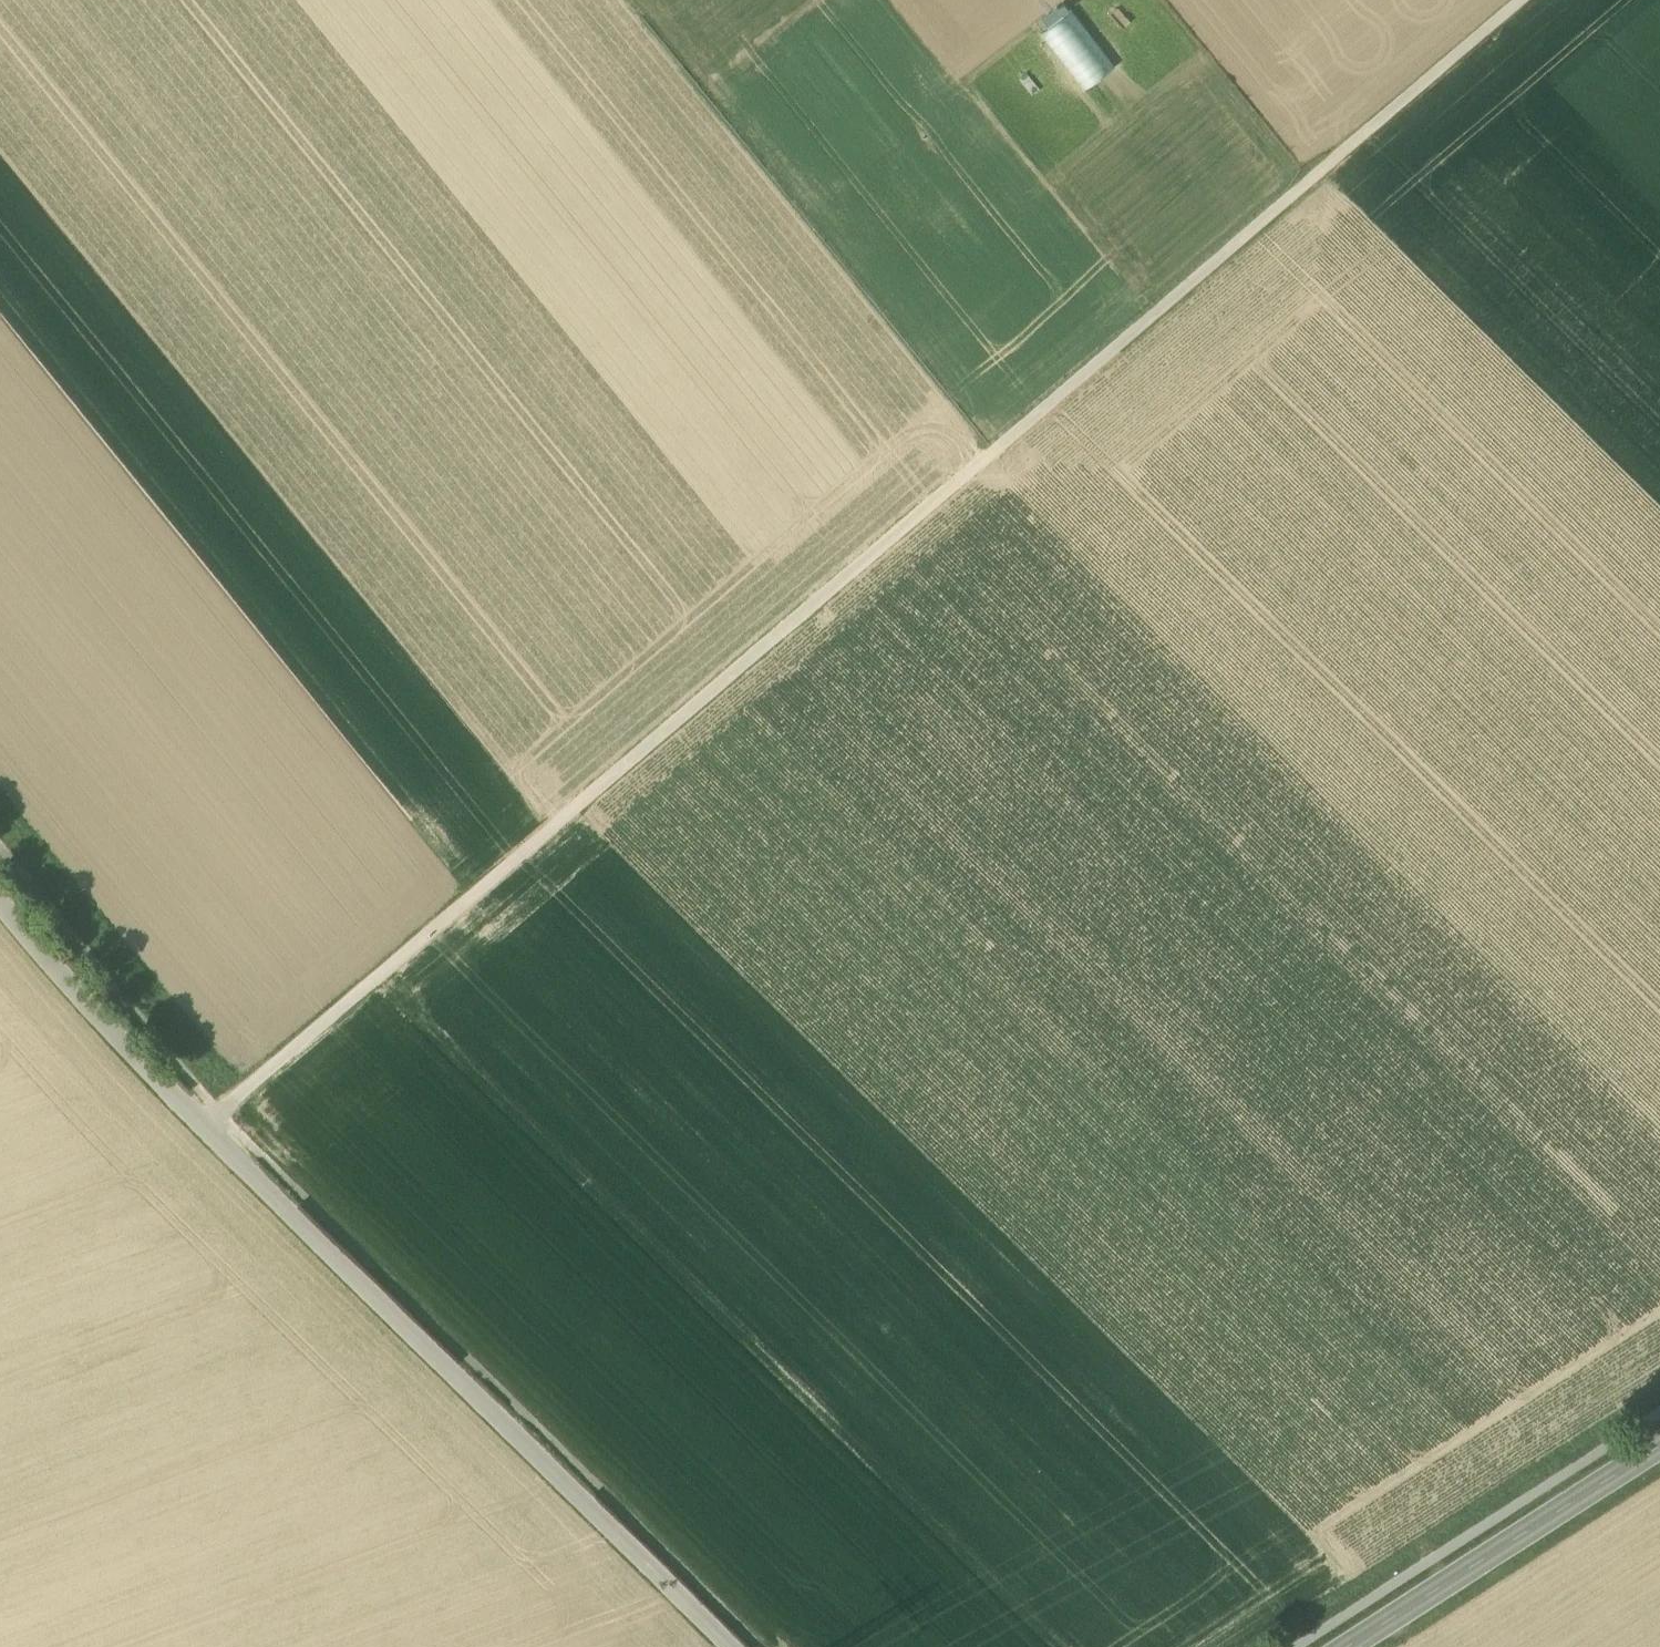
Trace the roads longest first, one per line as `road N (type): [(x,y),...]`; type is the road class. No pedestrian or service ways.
road 1 (track): [(216,1112),(1522,0)]
road 2 (unclassified): [(0,902),(98,1024),(728,1646)]
road 3 (tertiary): [(1345,1646),(1659,1444)]

